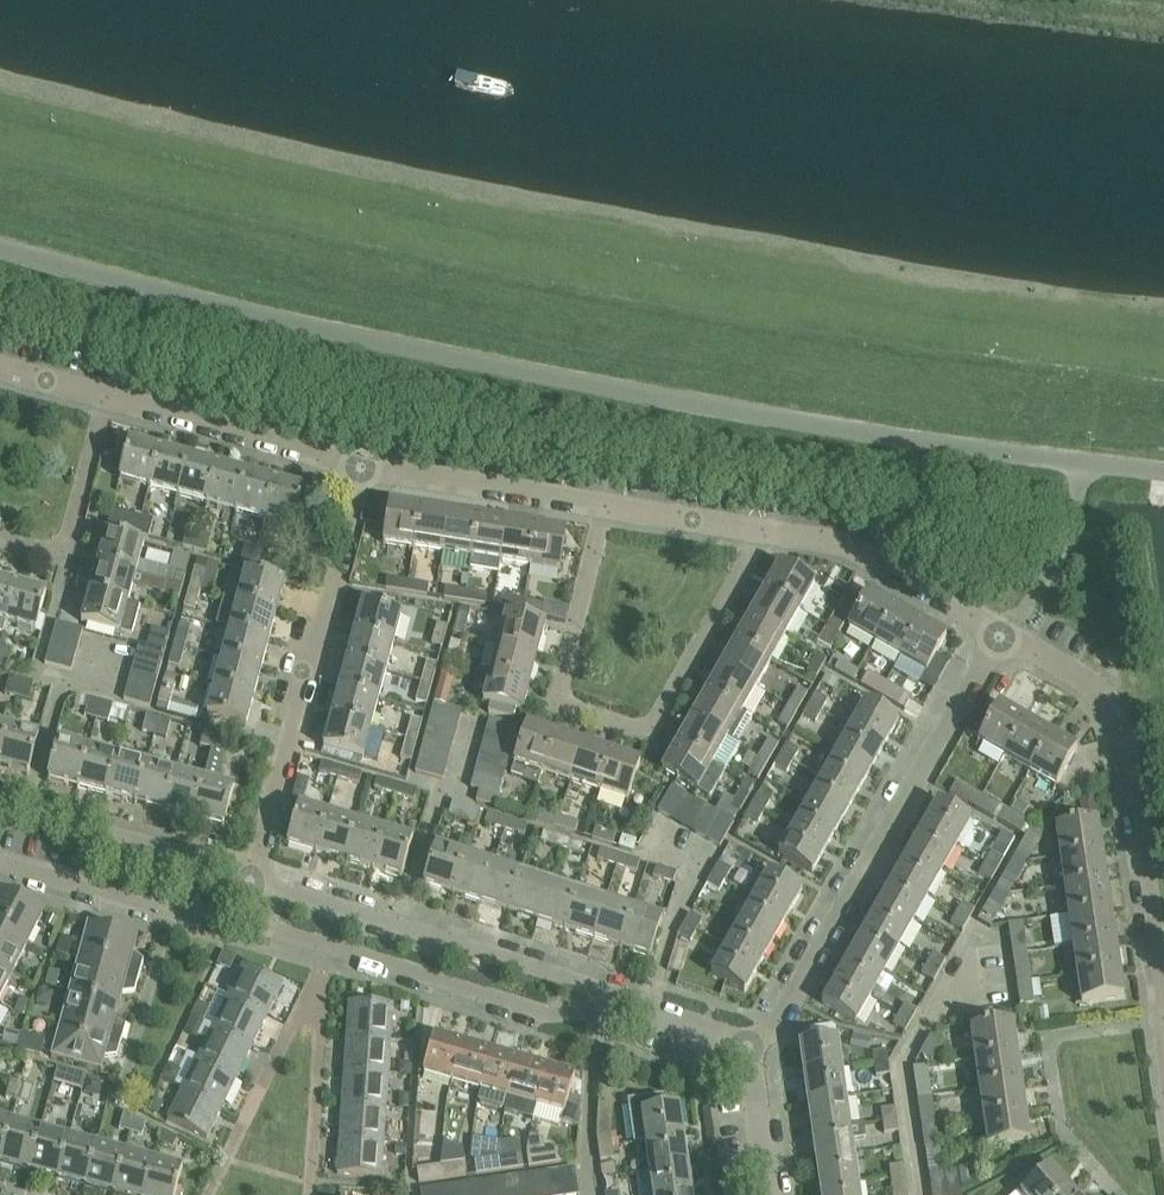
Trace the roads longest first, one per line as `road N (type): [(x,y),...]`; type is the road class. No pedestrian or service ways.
road 1 (unclassified): [(1163,473),(397,350),(0,249)]
road 2 (residential): [(608,506),(557,701),(651,730),(764,532)]
road 3 (unclassified): [(747,1049),(770,1029),(998,637)]
road 4 (unclassified): [(648,1009),(546,1015),(273,930),(233,900)]
road 5 (unclassified): [(1163,1000),(1129,772),(1108,706),(1090,683),(998,637)]
road 6 (unclassified): [(648,1009),(275,889),(252,872)]
road 7 (unclassified): [(252,872),(359,469)]
road 8 (unclassified): [(359,469),(107,397)]
road 9 (unclassified): [(252,872),(0,804)]
road 10 (unclassified): [(998,637),(862,554),(764,532)]
road 11 (unclassified): [(608,506),(359,469)]
road 12 (unclassified): [(233,900),(196,915),(170,912),(0,865)]
road 13 (residential): [(107,397),(68,555),(0,538)]
road 14 (unclassified): [(764,532),(608,506)]
road 15 (unclassified): [(769,1194),(747,1049)]

